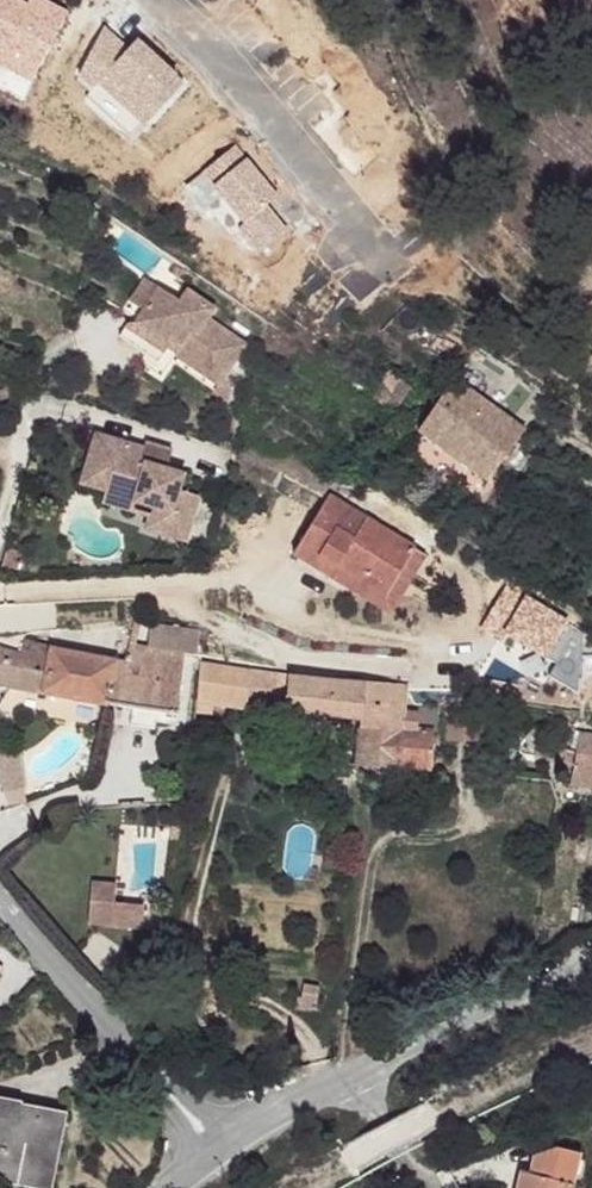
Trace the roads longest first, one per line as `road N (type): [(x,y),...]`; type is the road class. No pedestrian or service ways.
road 1 (residential): [(161,0),(220,58),(389,263)]
road 2 (unclassified): [(0,899),(218,1154)]
road 3 (tertiary): [(591,964),(361,1070)]
road 4 (tertiary): [(361,1070),(218,1154)]
road 5 (unclassified): [(420,1187),(361,1070)]

